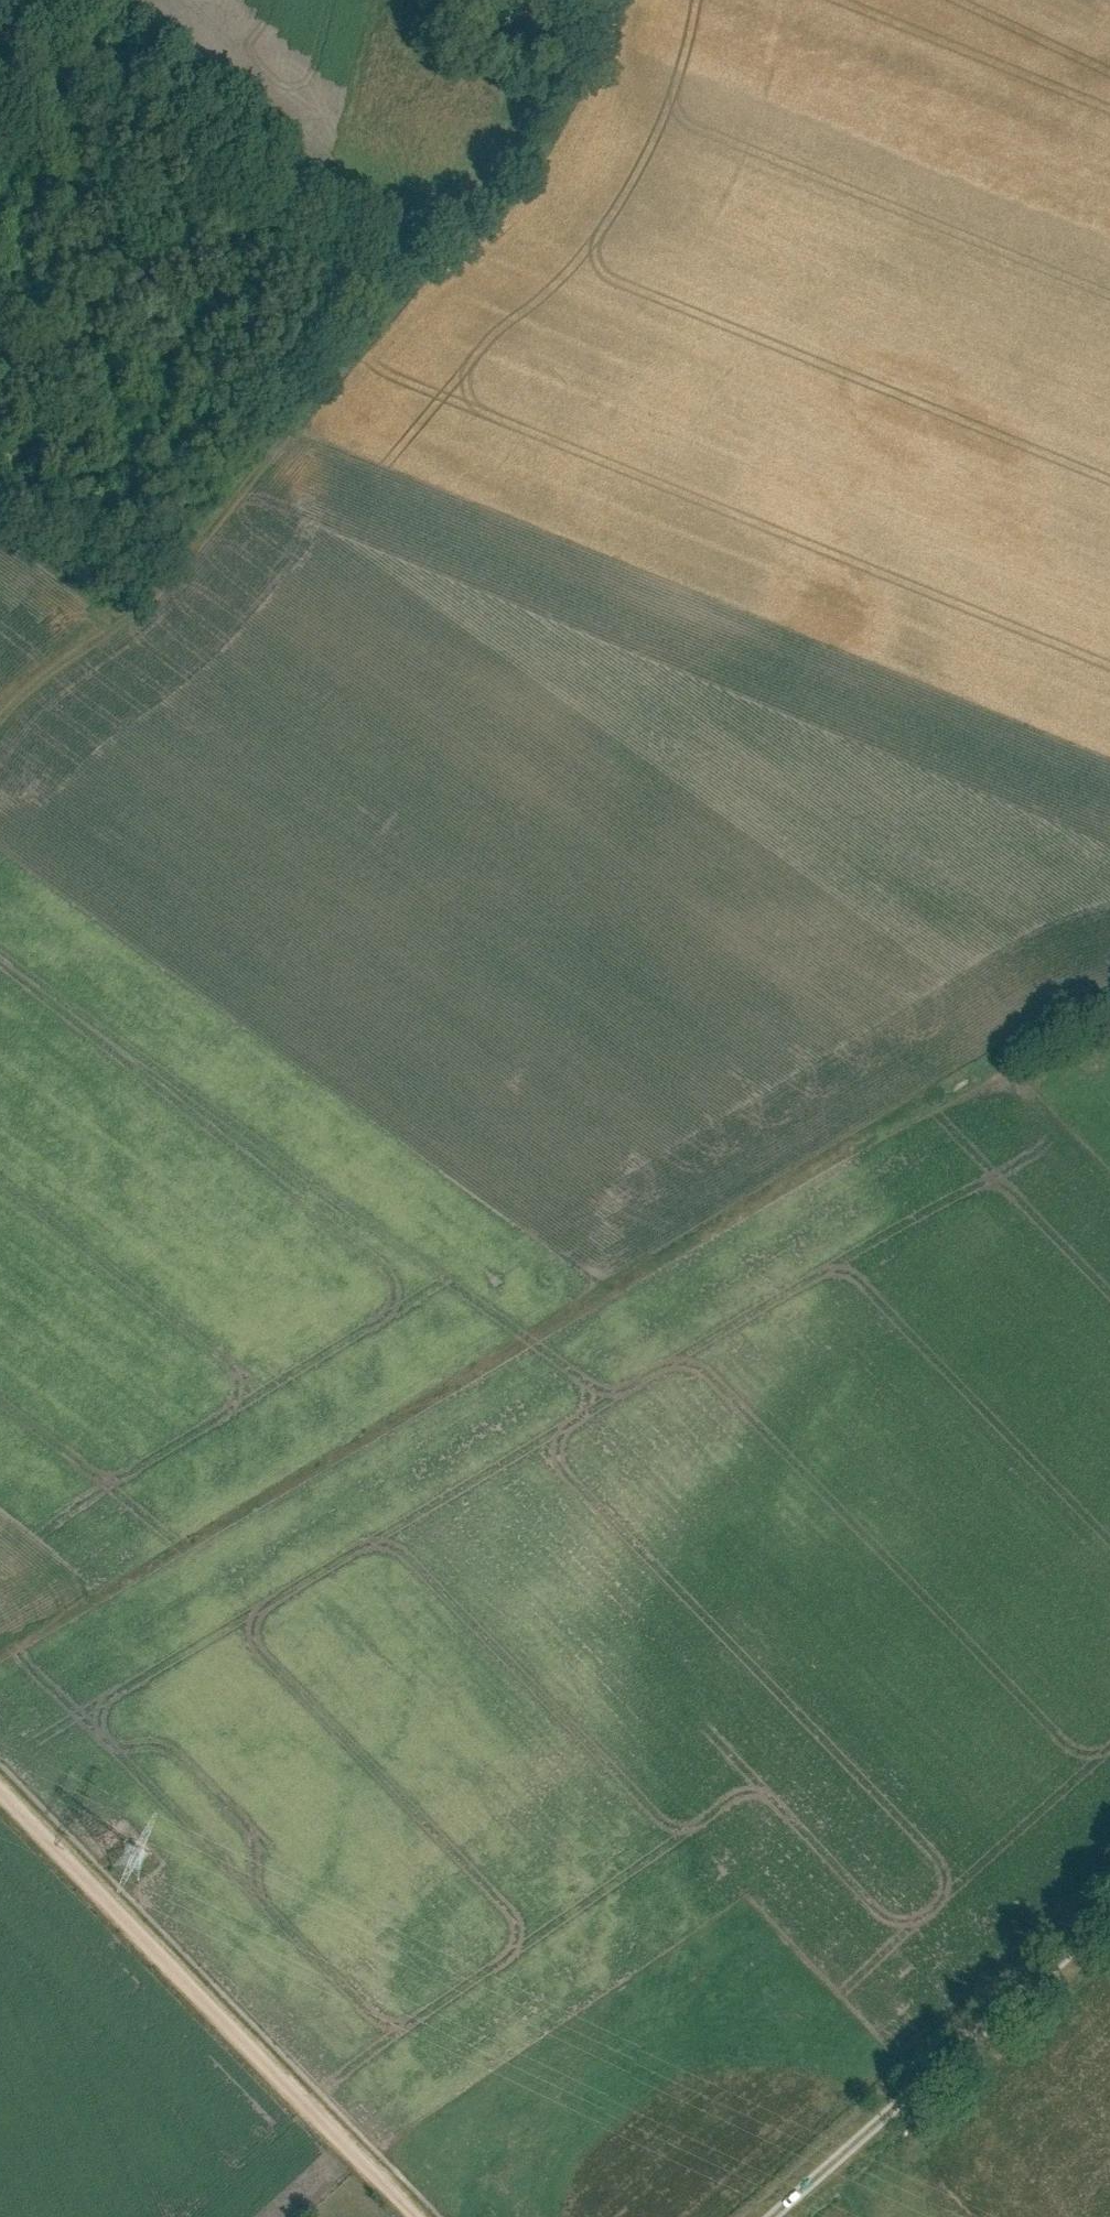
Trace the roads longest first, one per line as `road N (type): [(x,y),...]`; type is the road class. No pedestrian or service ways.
road 1 (track): [(0,1792),(413,2216)]
road 2 (track): [(774,2216),(1109,1917)]

